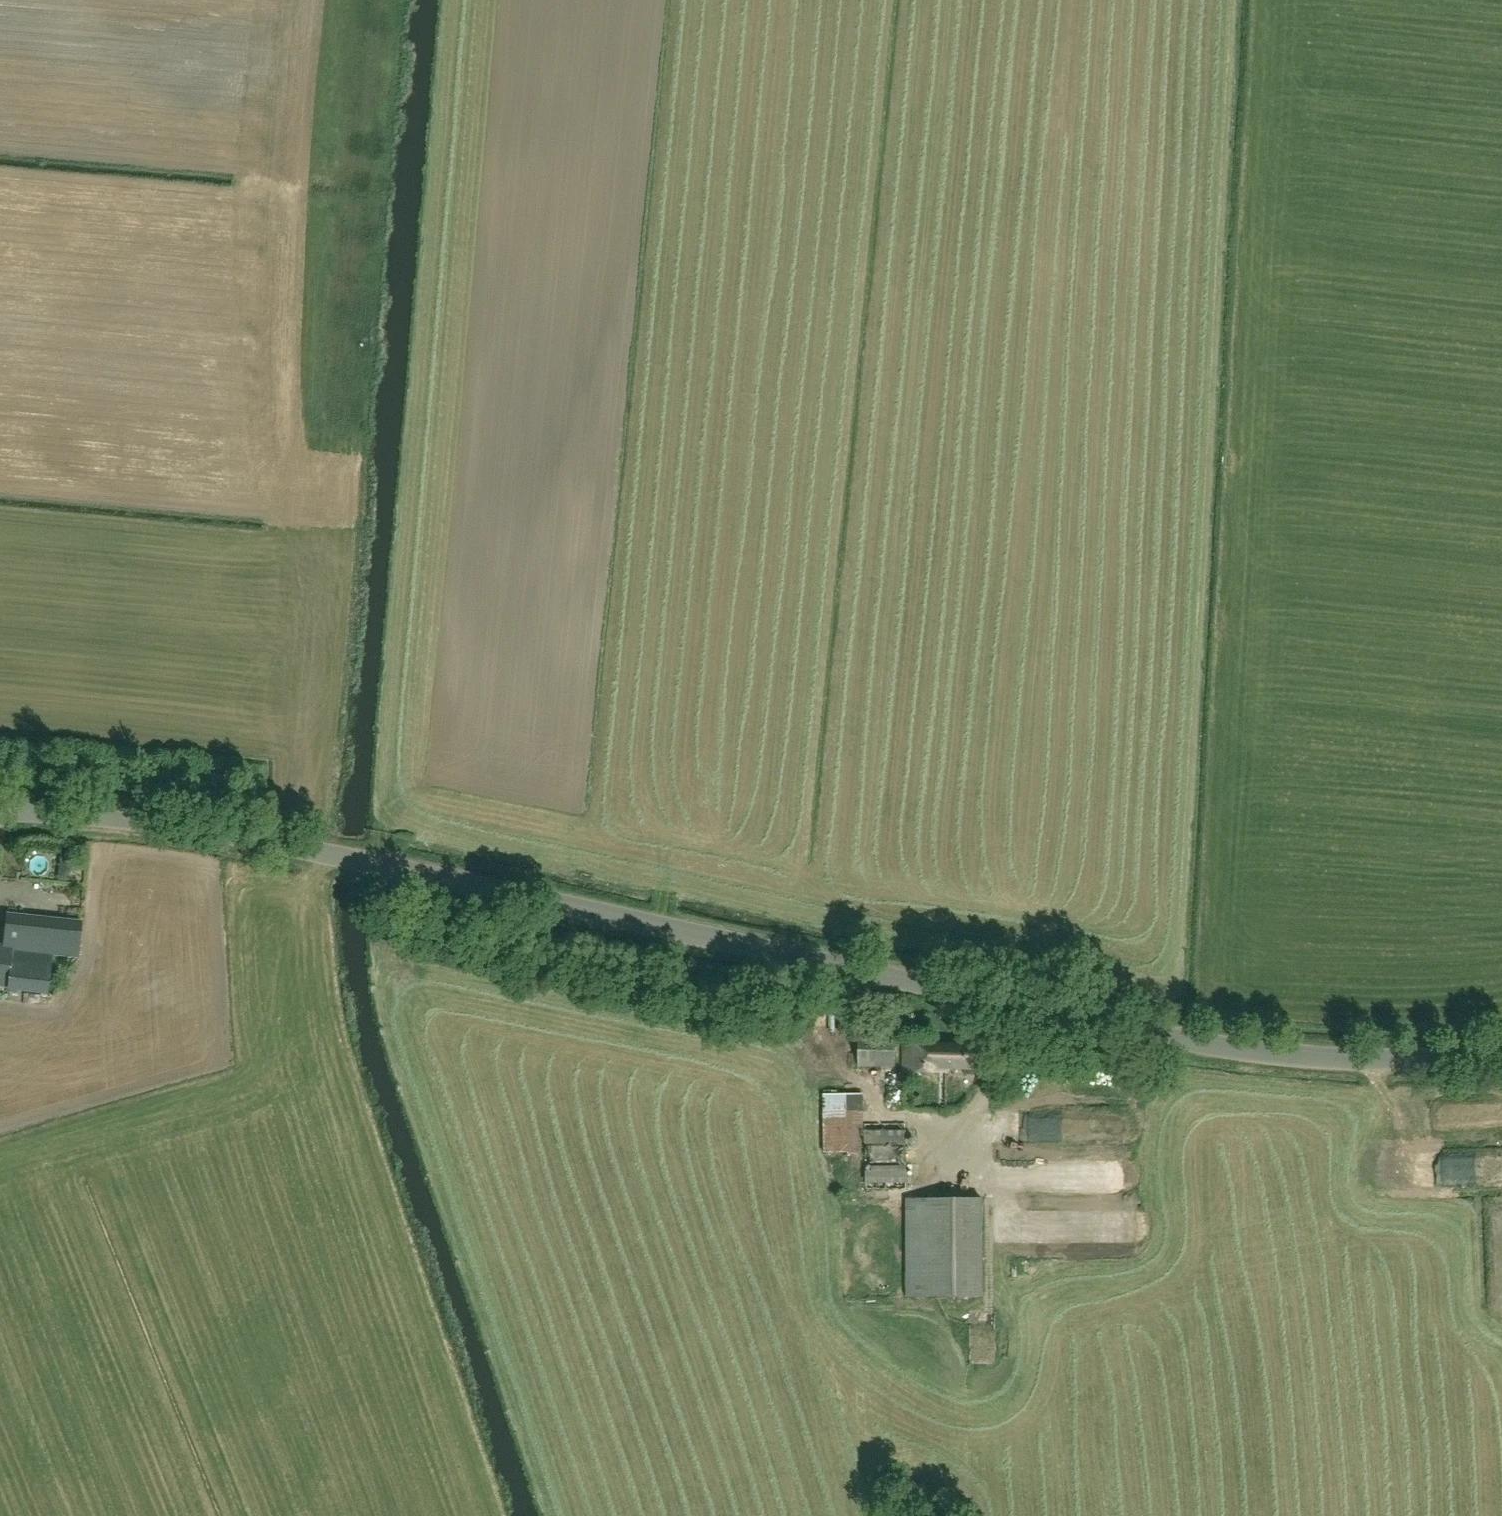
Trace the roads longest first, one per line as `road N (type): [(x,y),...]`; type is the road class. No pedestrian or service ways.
road 1 (unclassified): [(1501,1053),(1393,1063),(1222,1047),(265,839),(163,821),(0,810)]

